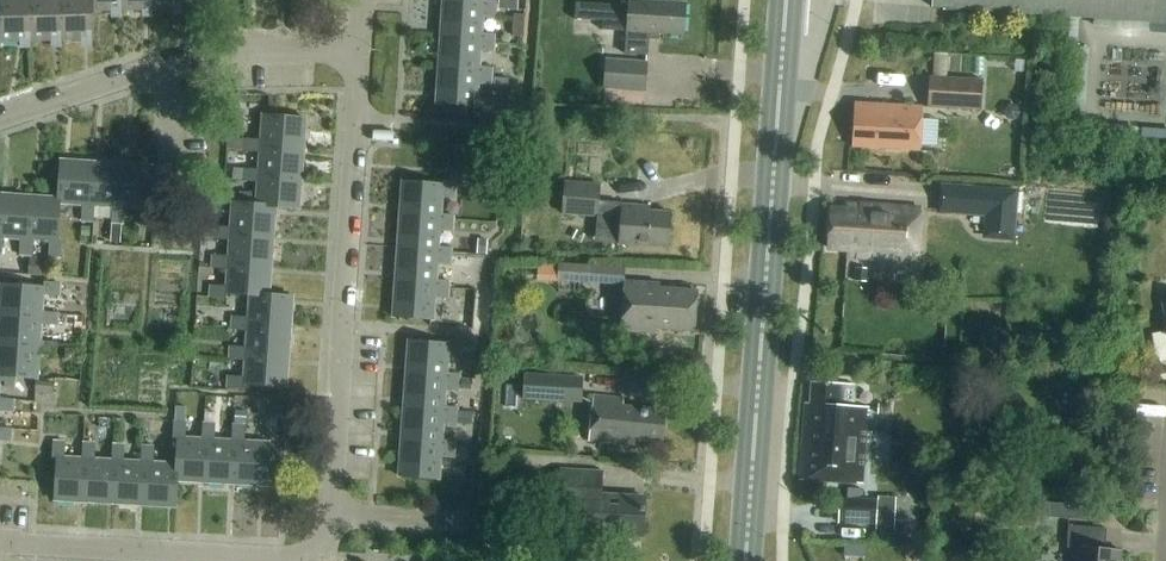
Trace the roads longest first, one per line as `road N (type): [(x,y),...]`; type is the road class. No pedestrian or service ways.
road 1 (residential): [(0,542),(281,557),(304,556),(330,537),(362,53)]
road 2 (secondary): [(746,560),(787,0)]
road 3 (residential): [(0,121),(210,53),(362,53)]

